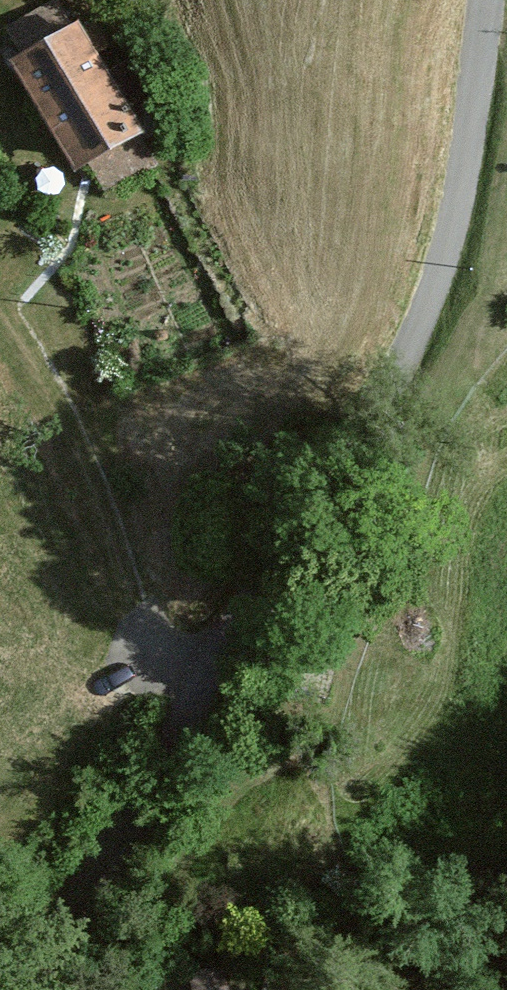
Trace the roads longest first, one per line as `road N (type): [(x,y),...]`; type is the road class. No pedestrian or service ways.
road 1 (unclassified): [(0,989),(66,937),(283,527),(337,460),(418,332),(466,145),(490,0)]
road 2 (track): [(9,311),(72,415),(155,640),(206,670)]

